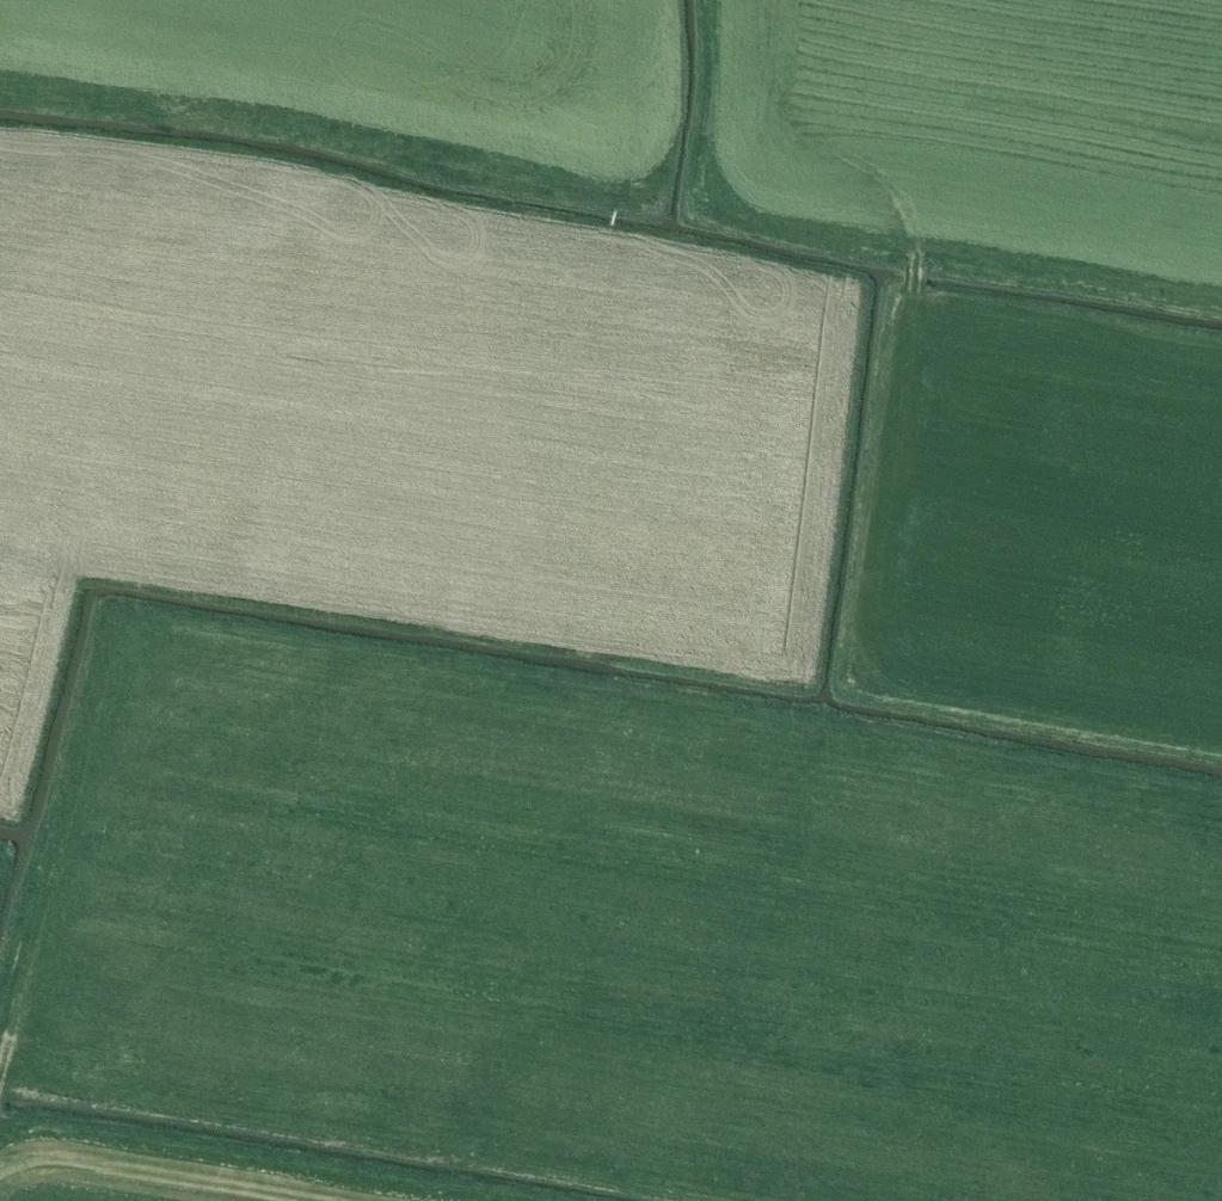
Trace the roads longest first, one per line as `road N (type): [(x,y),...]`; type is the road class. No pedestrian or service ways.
road 1 (track): [(771,0),(766,62),(778,106),(815,147),(912,211),(921,245),(887,493)]

